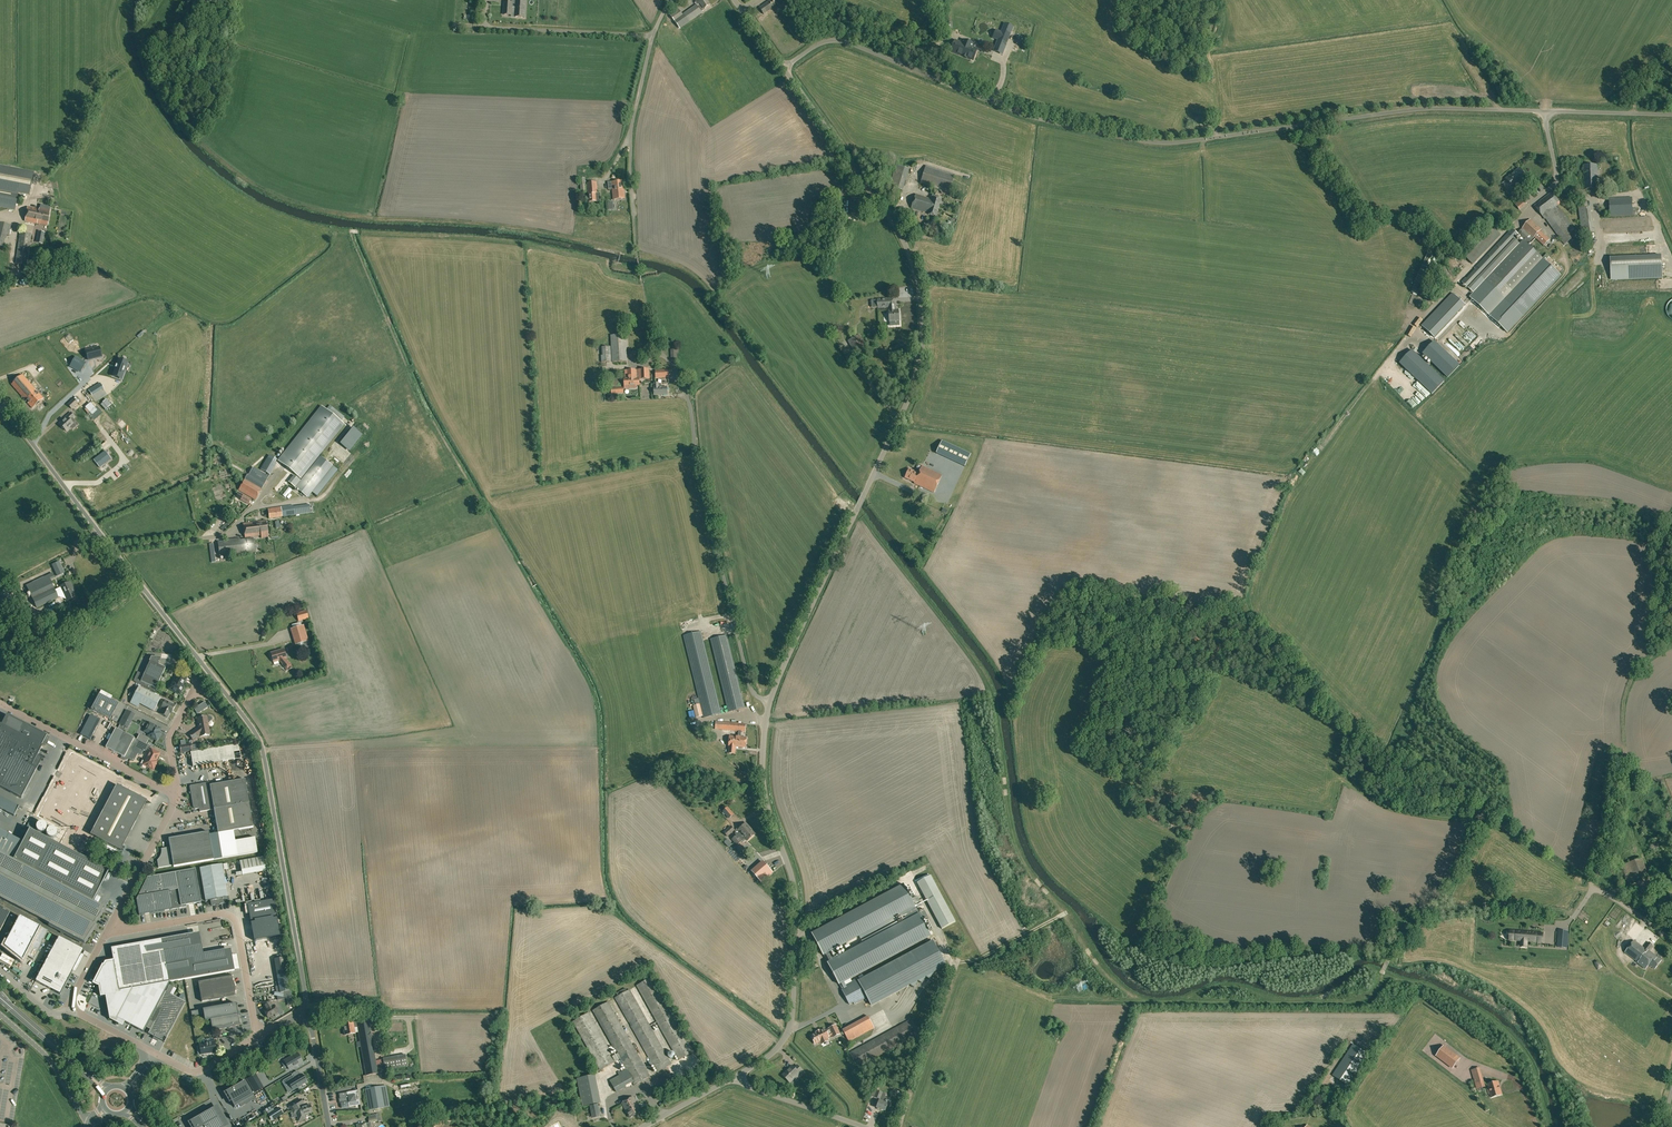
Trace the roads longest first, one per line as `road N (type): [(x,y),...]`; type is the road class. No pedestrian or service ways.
road 1 (unclassified): [(732,1080),(783,1041),(793,1015),(795,890),(762,767),(770,702),(901,418),(921,348),(909,254),(784,69)]
road 2 (unclassified): [(0,404),(259,740),(305,991),(299,1013)]
road 3 (unclassified): [(1544,113),(1428,109),(1158,143),(1026,115),(899,63)]
road 4 (track): [(1260,552),(1295,472),(1455,282)]
road 5 (unclassified): [(259,1036),(236,924),(226,915),(111,928)]
road 6 (unclassified): [(634,218),(631,126),(669,0)]
road 7 (track): [(0,344),(127,297),(159,310),(142,326)]
road 8 (unclassified): [(111,928),(177,795)]
road 9 (unclassified): [(92,1126),(46,1056),(0,1015)]
road 10 (unclassified): [(865,1126),(732,1080)]
road 11 (unclassified): [(1544,113),(1671,115)]
road 12 (unclassified): [(784,69),(835,41),(899,63)]
road 13 (residential): [(299,1013),(312,1033),(329,1126)]

